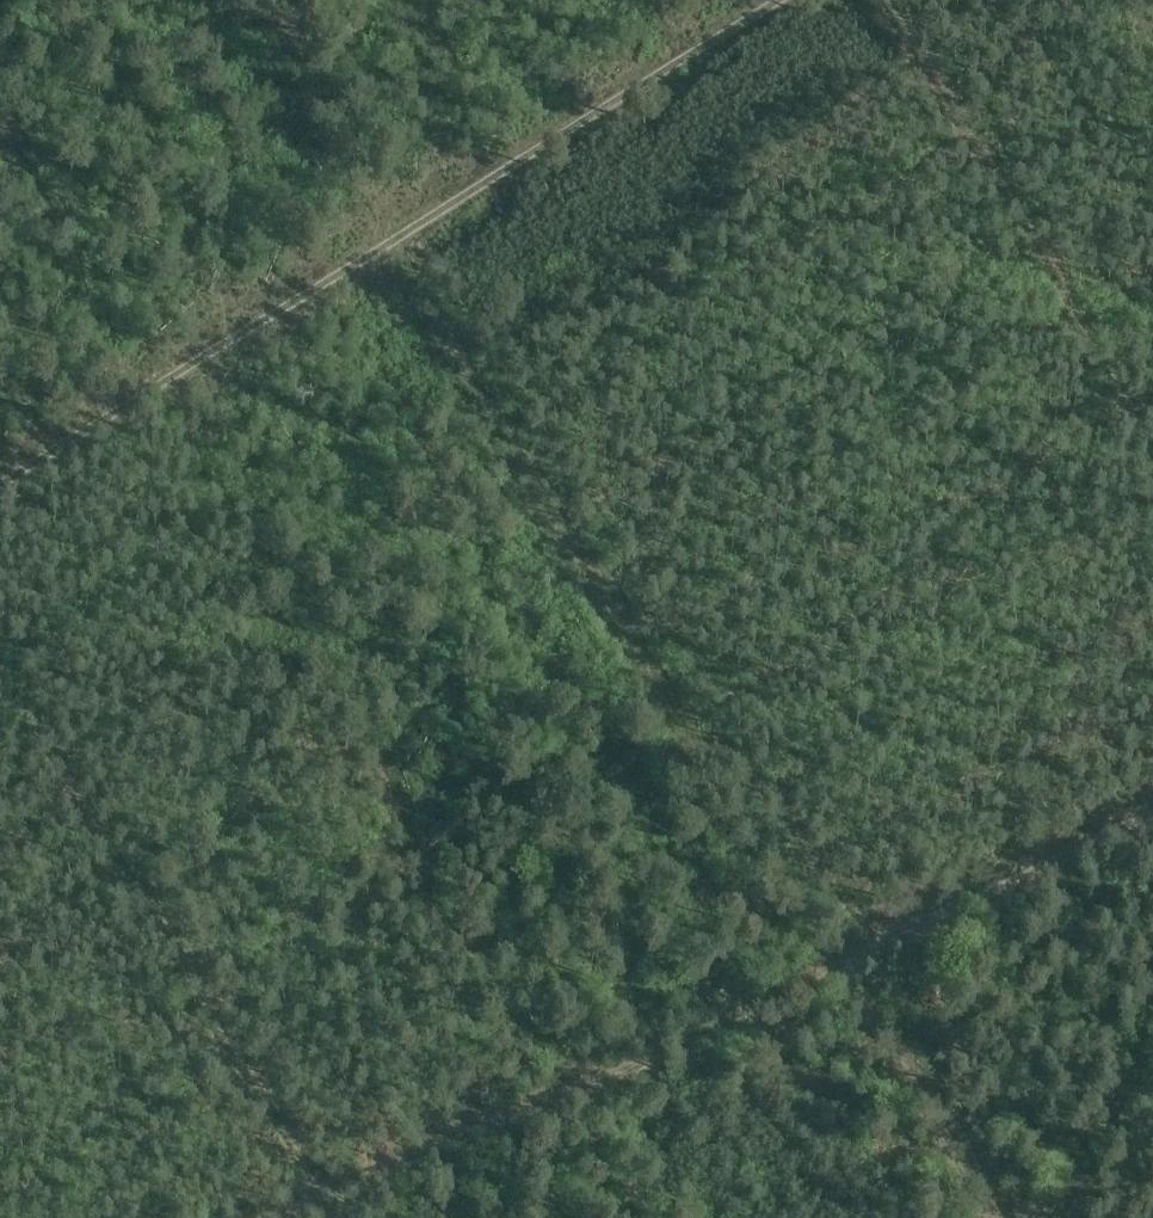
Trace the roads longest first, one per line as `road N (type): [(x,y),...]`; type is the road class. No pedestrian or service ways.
road 1 (track): [(0,487),(777,0)]
road 2 (track): [(1152,814),(857,960),(860,996),(998,1217)]

